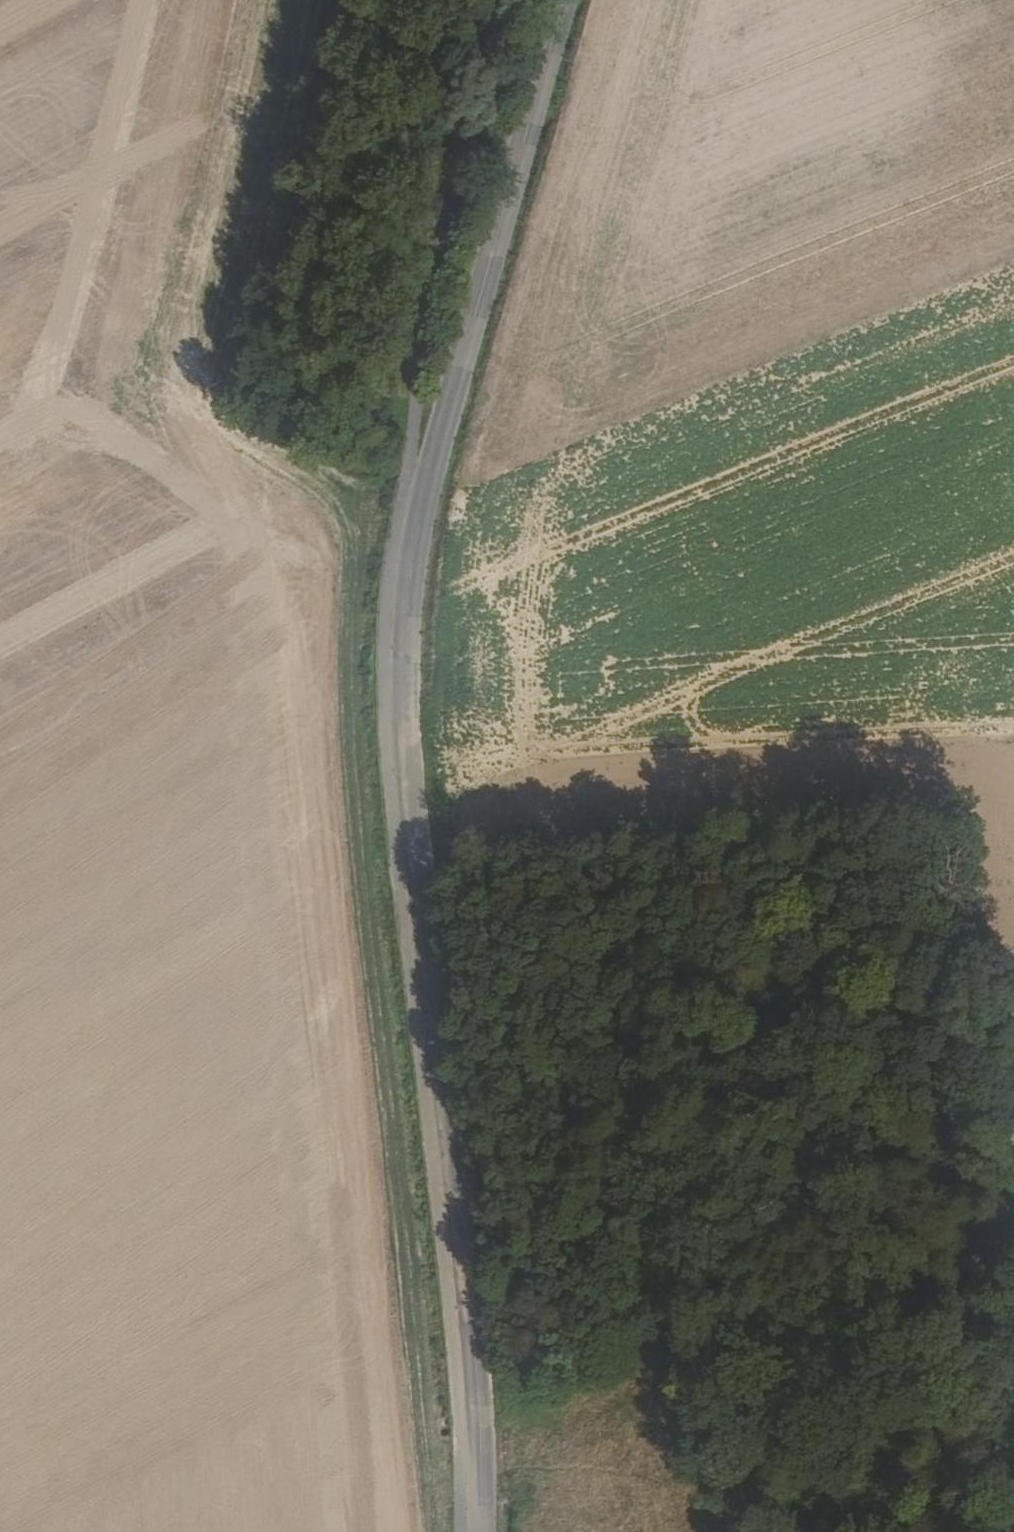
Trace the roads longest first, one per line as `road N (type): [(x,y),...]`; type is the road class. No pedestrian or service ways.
road 1 (unclassified): [(565,0),(424,503),(408,620),(406,751),(476,1374),(483,1531)]

